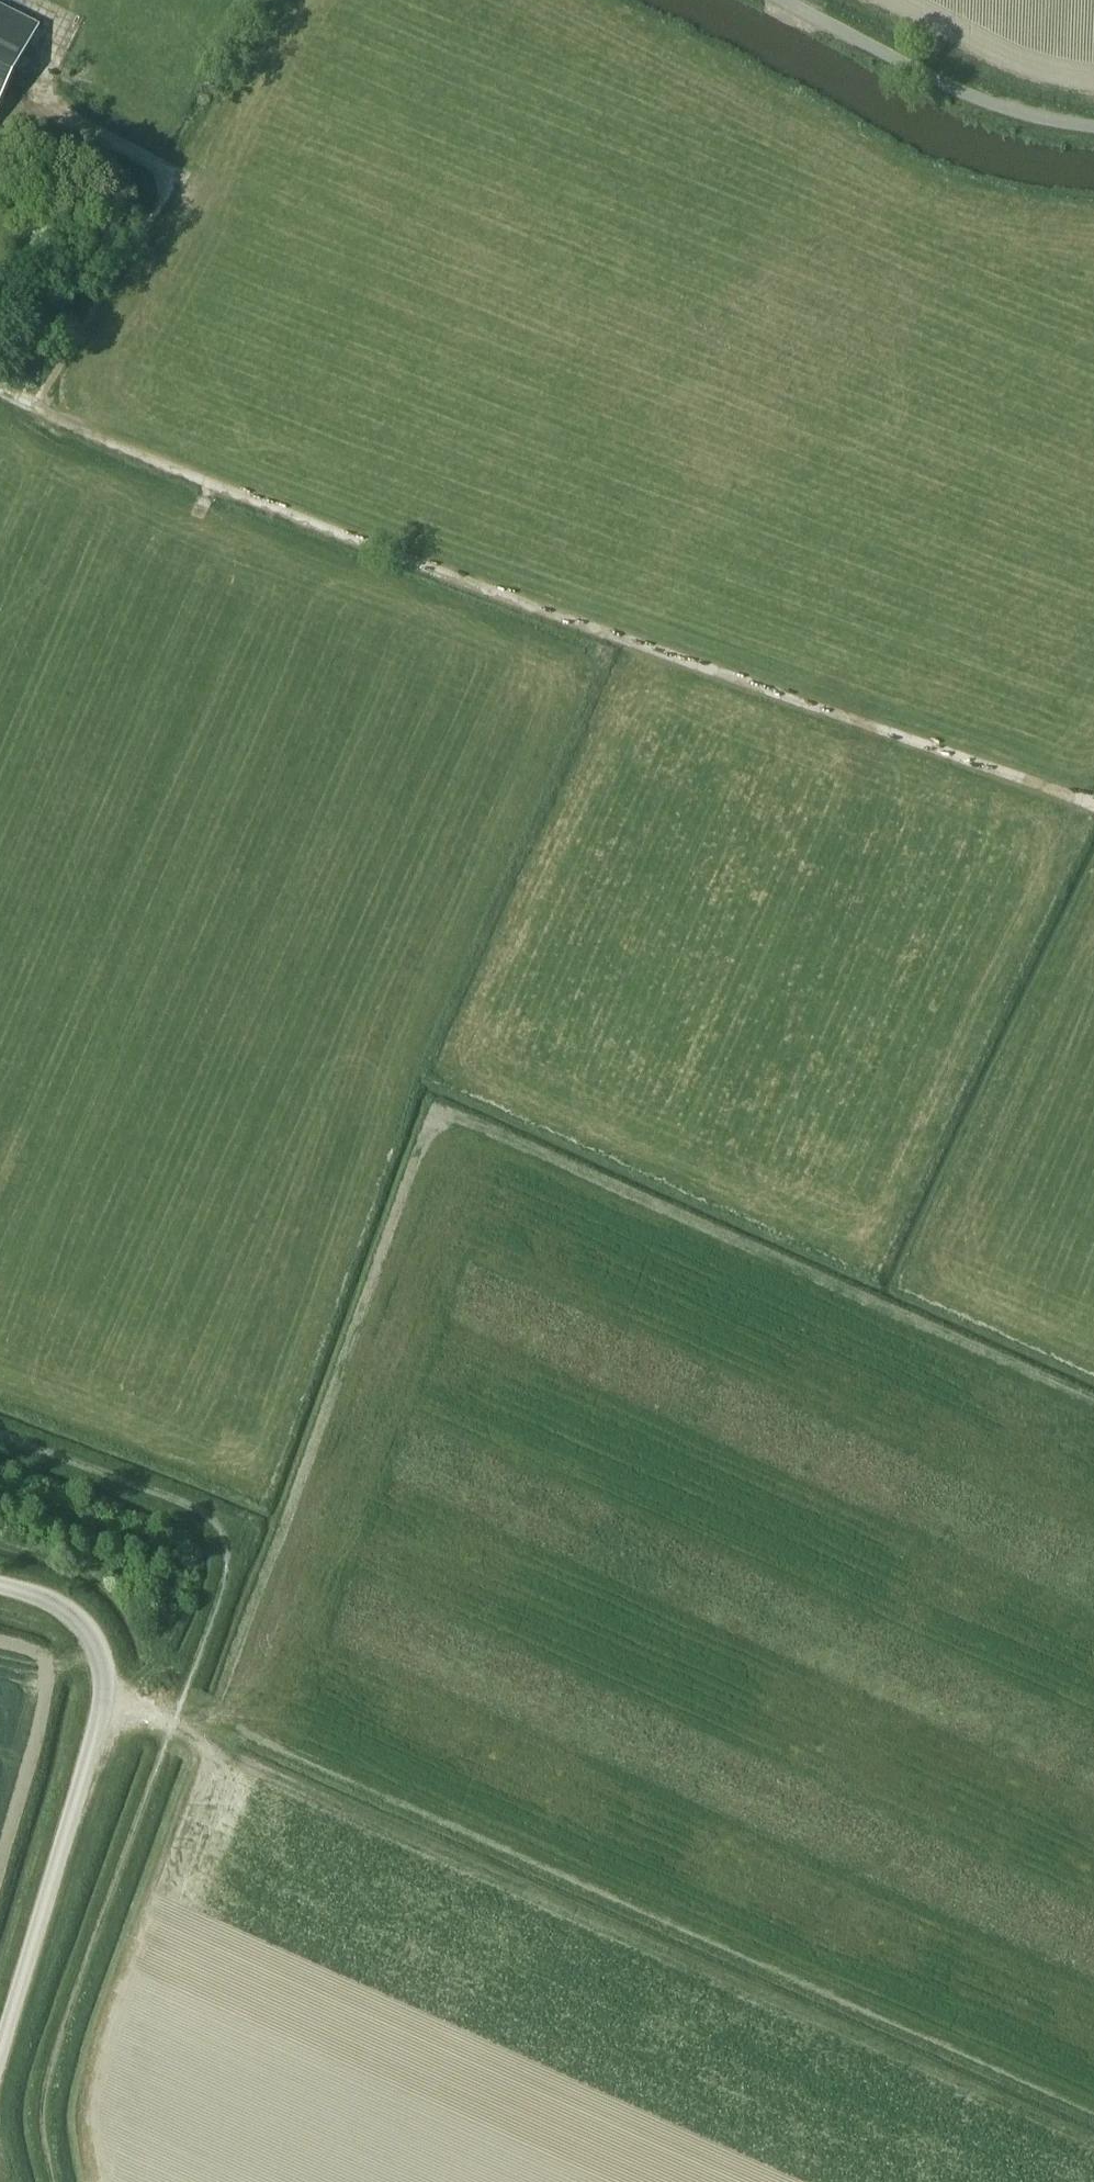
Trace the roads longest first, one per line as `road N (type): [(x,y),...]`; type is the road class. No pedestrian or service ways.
road 1 (unclassified): [(0,2058),(90,1753),(96,1709),(86,1636),(74,1612),(0,1585)]
road 2 (unclassified): [(1093,127),(954,88),(782,0)]

